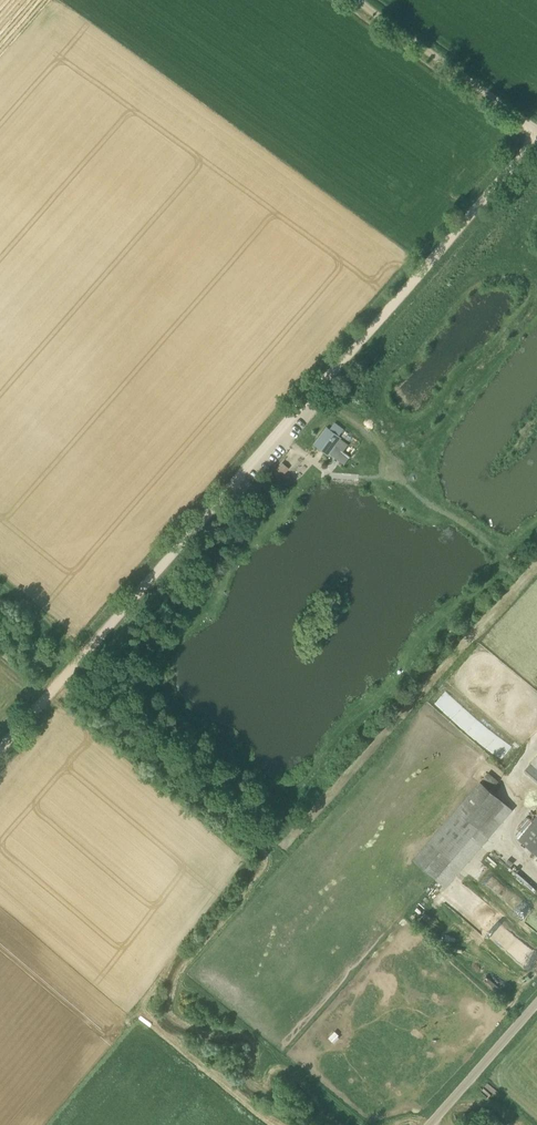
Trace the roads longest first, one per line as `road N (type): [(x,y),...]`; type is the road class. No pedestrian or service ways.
road 1 (track): [(536,140),(70,671)]
road 2 (unclassified): [(536,130),(359,0)]
road 3 (unclassified): [(430,1124),(536,1004)]

